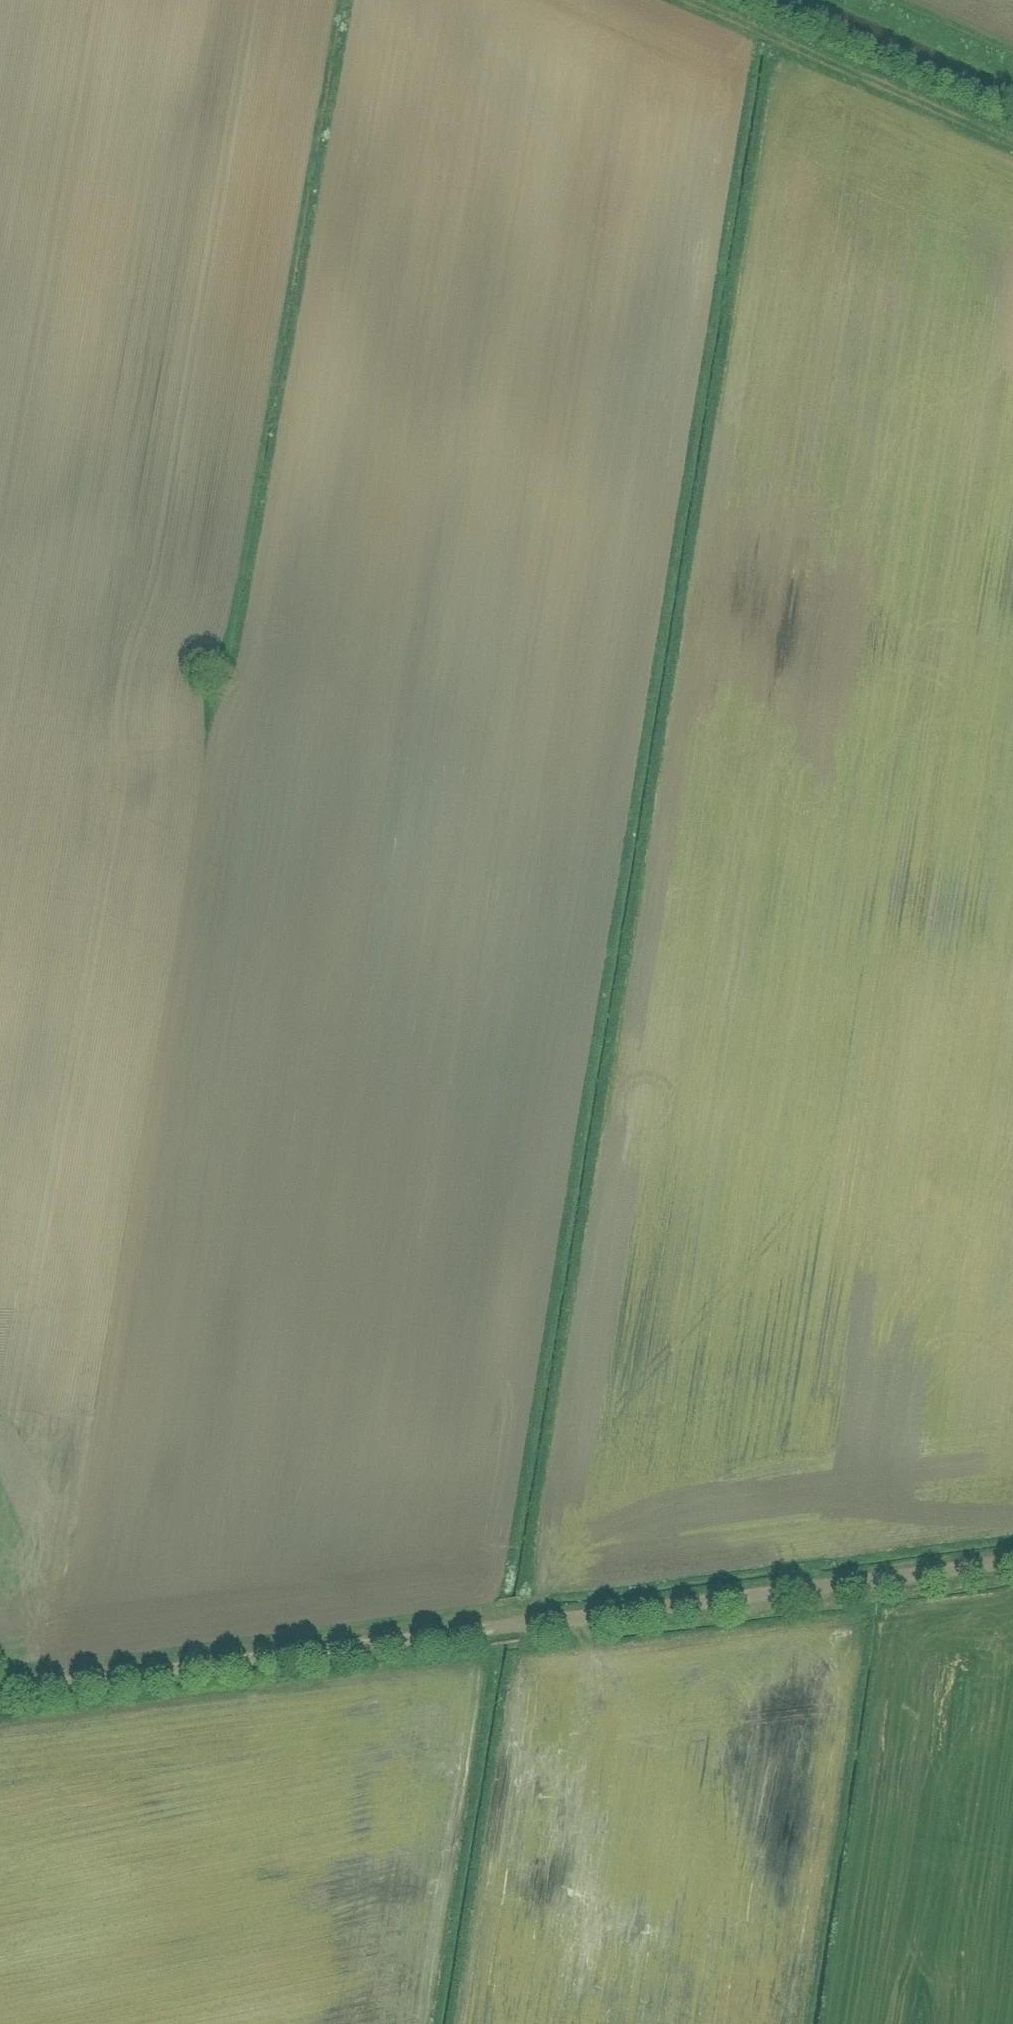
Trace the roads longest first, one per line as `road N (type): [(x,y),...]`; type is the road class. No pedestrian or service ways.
road 1 (unclassified): [(1012,1548),(0,1686)]

